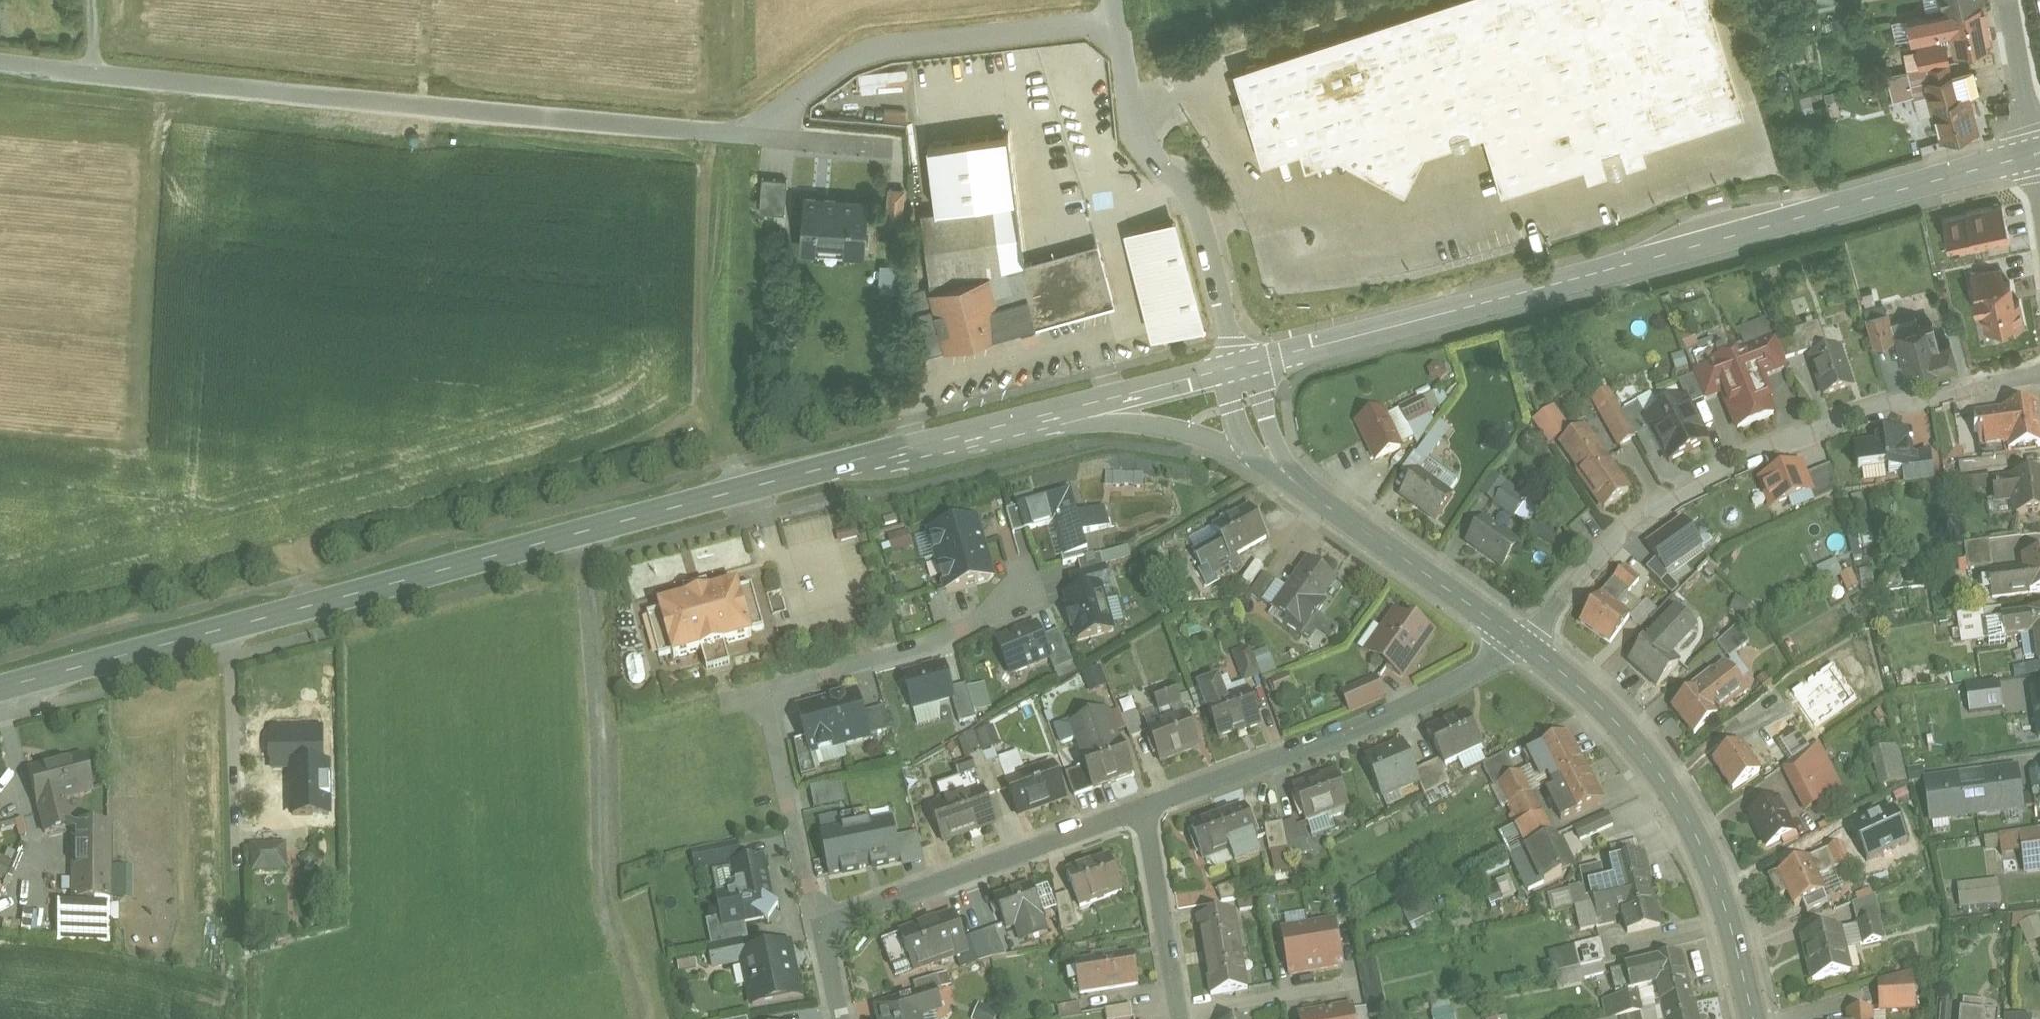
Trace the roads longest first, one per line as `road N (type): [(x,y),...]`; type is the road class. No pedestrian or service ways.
road 1 (unclassified): [(0,67),(699,132),(771,116),(862,51),(1115,24)]
road 2 (secondary): [(0,688),(1062,412)]
road 3 (secondary): [(1238,365),(2036,152)]
road 4 (residential): [(1561,600),(1613,544),(1674,497),(1765,451),(2039,373)]
road 5 (residential): [(1022,591),(978,627),(921,652),(769,696),(820,931)]
road 6 (track): [(587,532),(608,911),(635,1018)]
road 7 (secondary): [(1522,641),(1606,711),(1671,791),(1719,891),(1753,1018)]
road 8 (residential): [(1522,641),(1388,716),(1146,811)]
road 9 (unclassified): [(1115,24),(1138,137),(1154,164),(1182,182),(1198,212),(1238,365)]
road 10 (residential): [(1146,811),(820,931)]
road 11 (secondary): [(1309,494),(1522,641)]
road 12 (residential): [(1146,811),(1181,1018)]
road 13 (secondary): [(1062,412),(1192,433),(1253,454)]
road 14 (secondary): [(1062,412),(1238,365)]
road 15 (residential): [(2036,152),(2008,0)]
road 16 (secondary): [(1309,494),(1238,365)]

